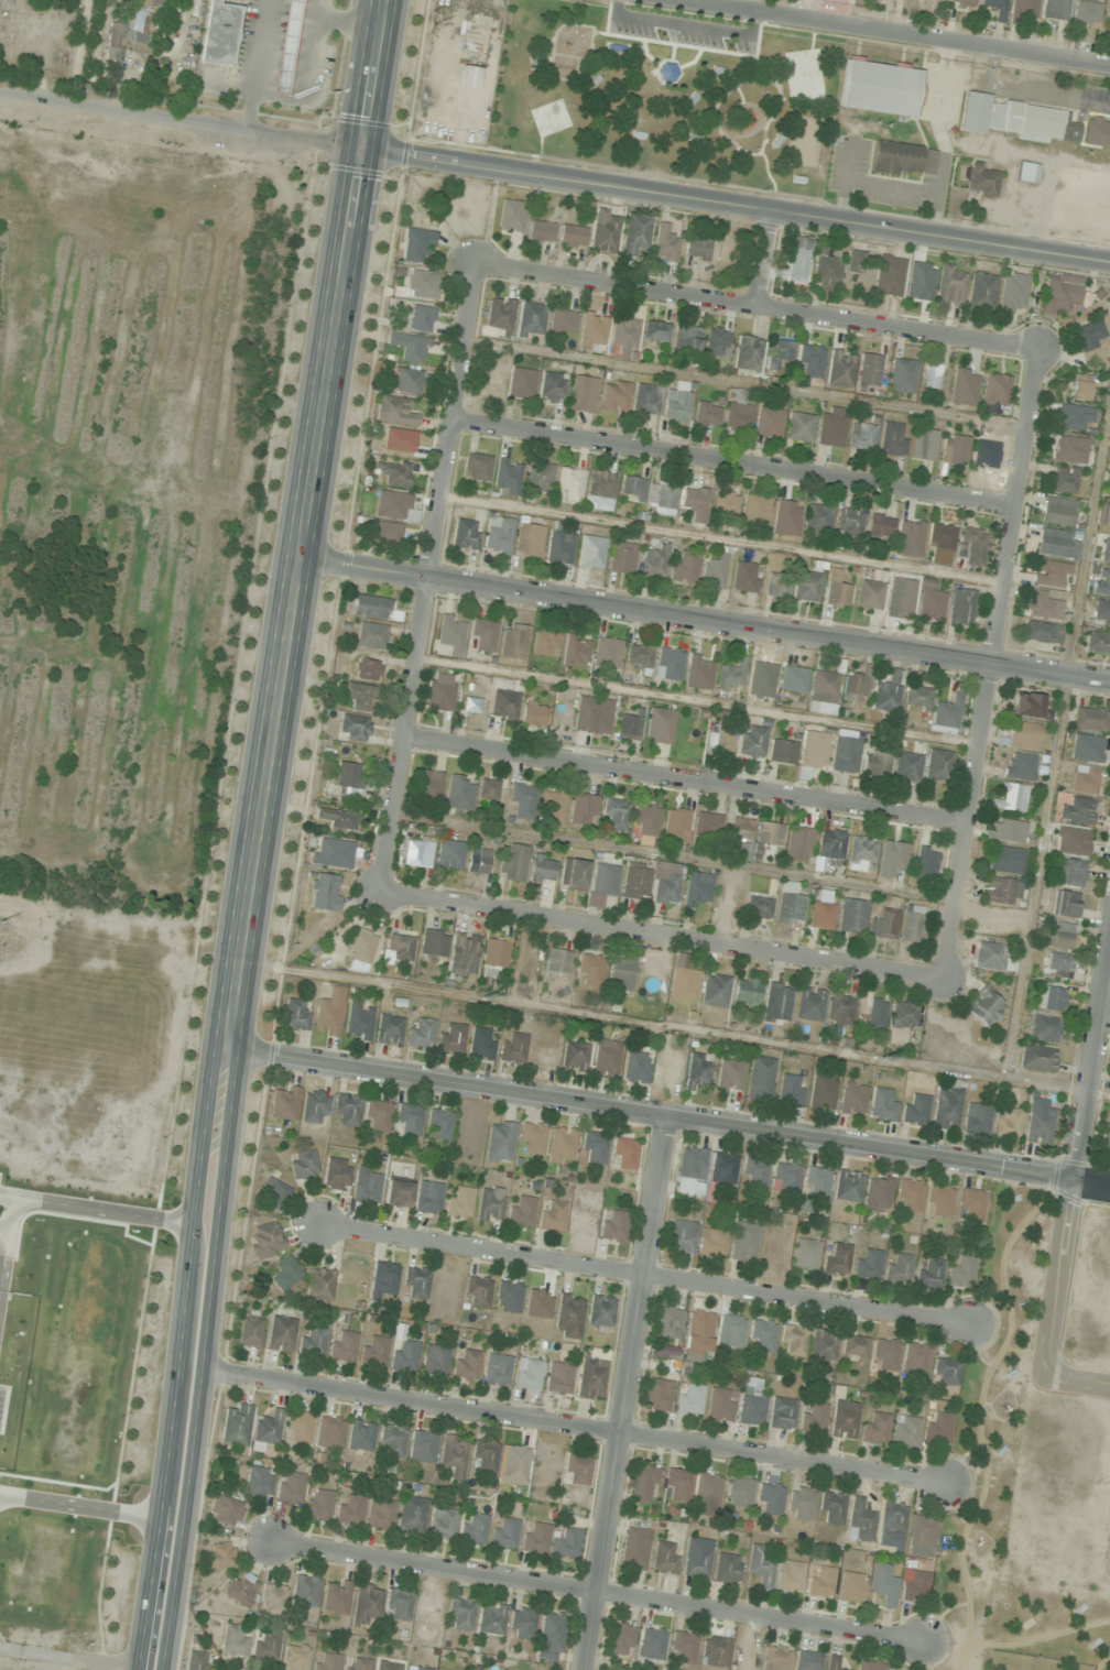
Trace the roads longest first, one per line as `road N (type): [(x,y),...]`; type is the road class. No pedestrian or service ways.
road 1 (secondary): [(393,0),(151,1669)]
road 2 (tertiary): [(1109,265),(0,101)]
road 3 (residential): [(312,561),(1109,688)]
road 4 (residential): [(194,1373),(953,1489)]
road 5 (residential): [(274,1545),(929,1648)]
road 6 (residential): [(325,1229),(975,1325)]
road 7 (residential): [(1041,351),(945,981)]
road 8 (residential): [(477,269),(384,891)]
road 9 (residential): [(1041,351),(477,269)]
road 10 (residential): [(451,424),(1014,511)]
road 11 (residential): [(406,739),(968,826)]
road 12 (residential): [(384,891),(945,981)]
road 13 (residential): [(671,1123),(585,1669)]
road 14 (residential): [(1109,67),(657,0)]
road 15 (residential): [(671,1123),(240,1054)]
road 16 (residential): [(1076,1181),(671,1123)]
road 17 (residential): [(1109,972),(1076,1181)]

